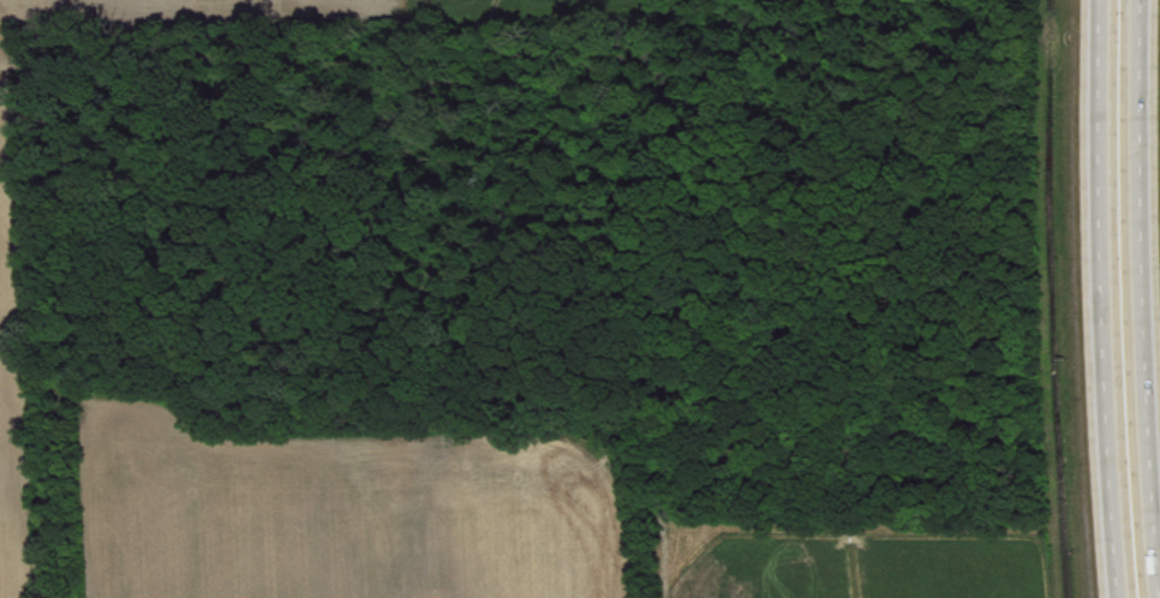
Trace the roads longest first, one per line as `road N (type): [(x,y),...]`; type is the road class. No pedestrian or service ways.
road 1 (motorway): [(1091,0),(1089,139),(1112,597)]
road 2 (motorway): [(1153,597),(1135,192),(1139,0)]

